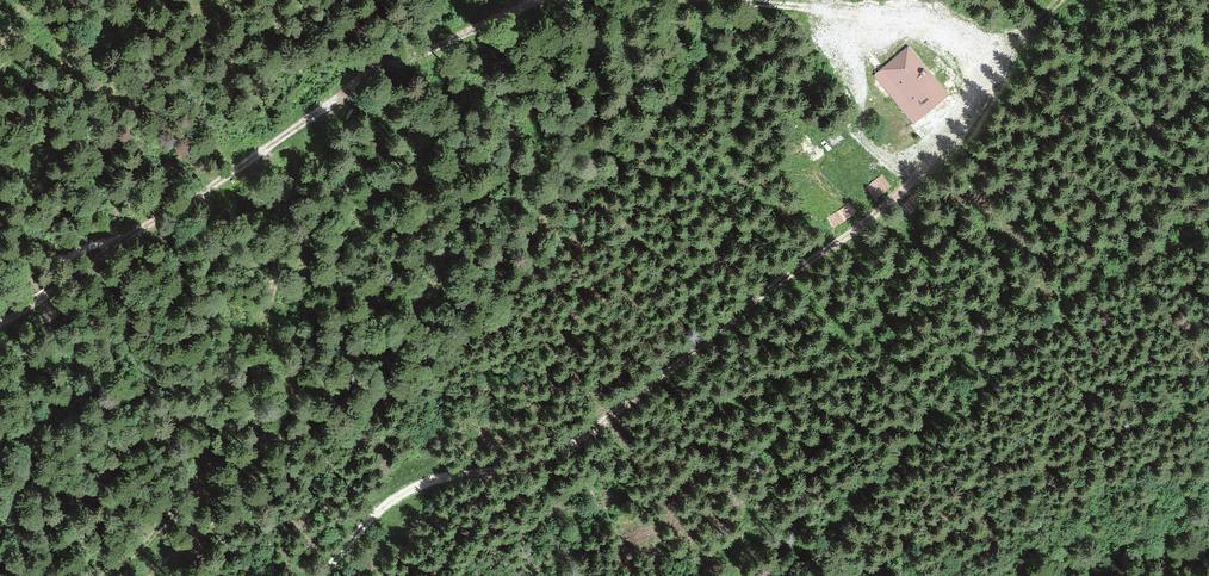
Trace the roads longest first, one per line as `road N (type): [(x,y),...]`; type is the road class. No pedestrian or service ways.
road 1 (track): [(321,575),(376,511),(418,482),(538,464),(576,440),(899,195),(943,152),(997,62),(996,51)]
road 2 (track): [(0,287),(406,52),(533,0)]
road 3 (track): [(742,0),(960,28),(996,51)]

